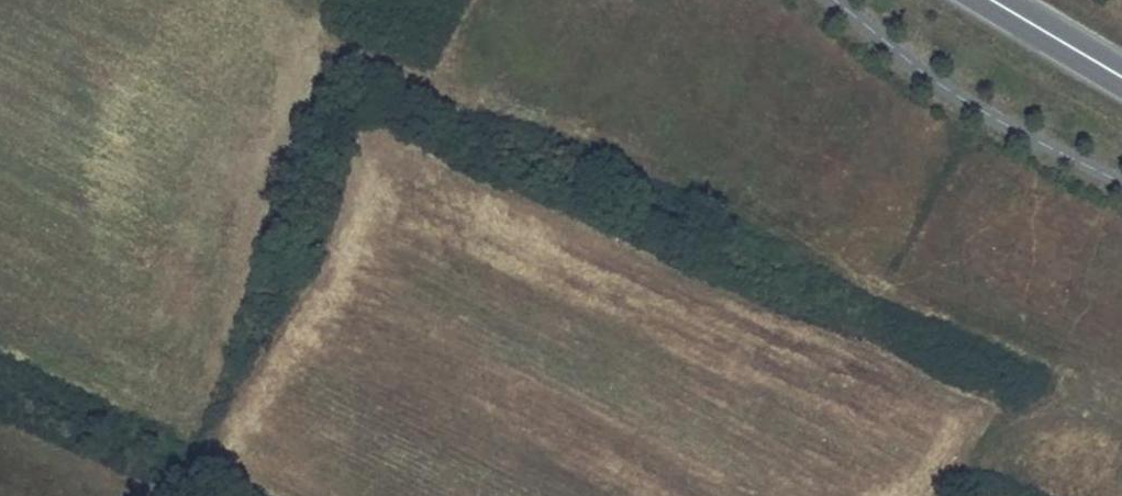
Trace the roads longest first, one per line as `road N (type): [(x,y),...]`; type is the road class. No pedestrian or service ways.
road 1 (secondary): [(991,0),(1121,77)]

